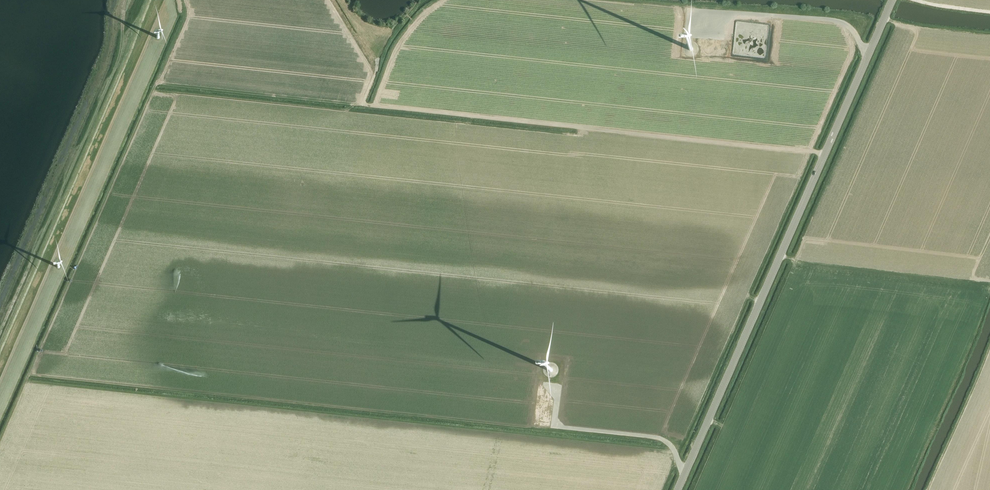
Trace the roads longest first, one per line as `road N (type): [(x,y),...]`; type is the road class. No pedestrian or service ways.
road 1 (tertiary): [(678,489),(892,0)]
road 2 (track): [(0,381),(165,0)]

